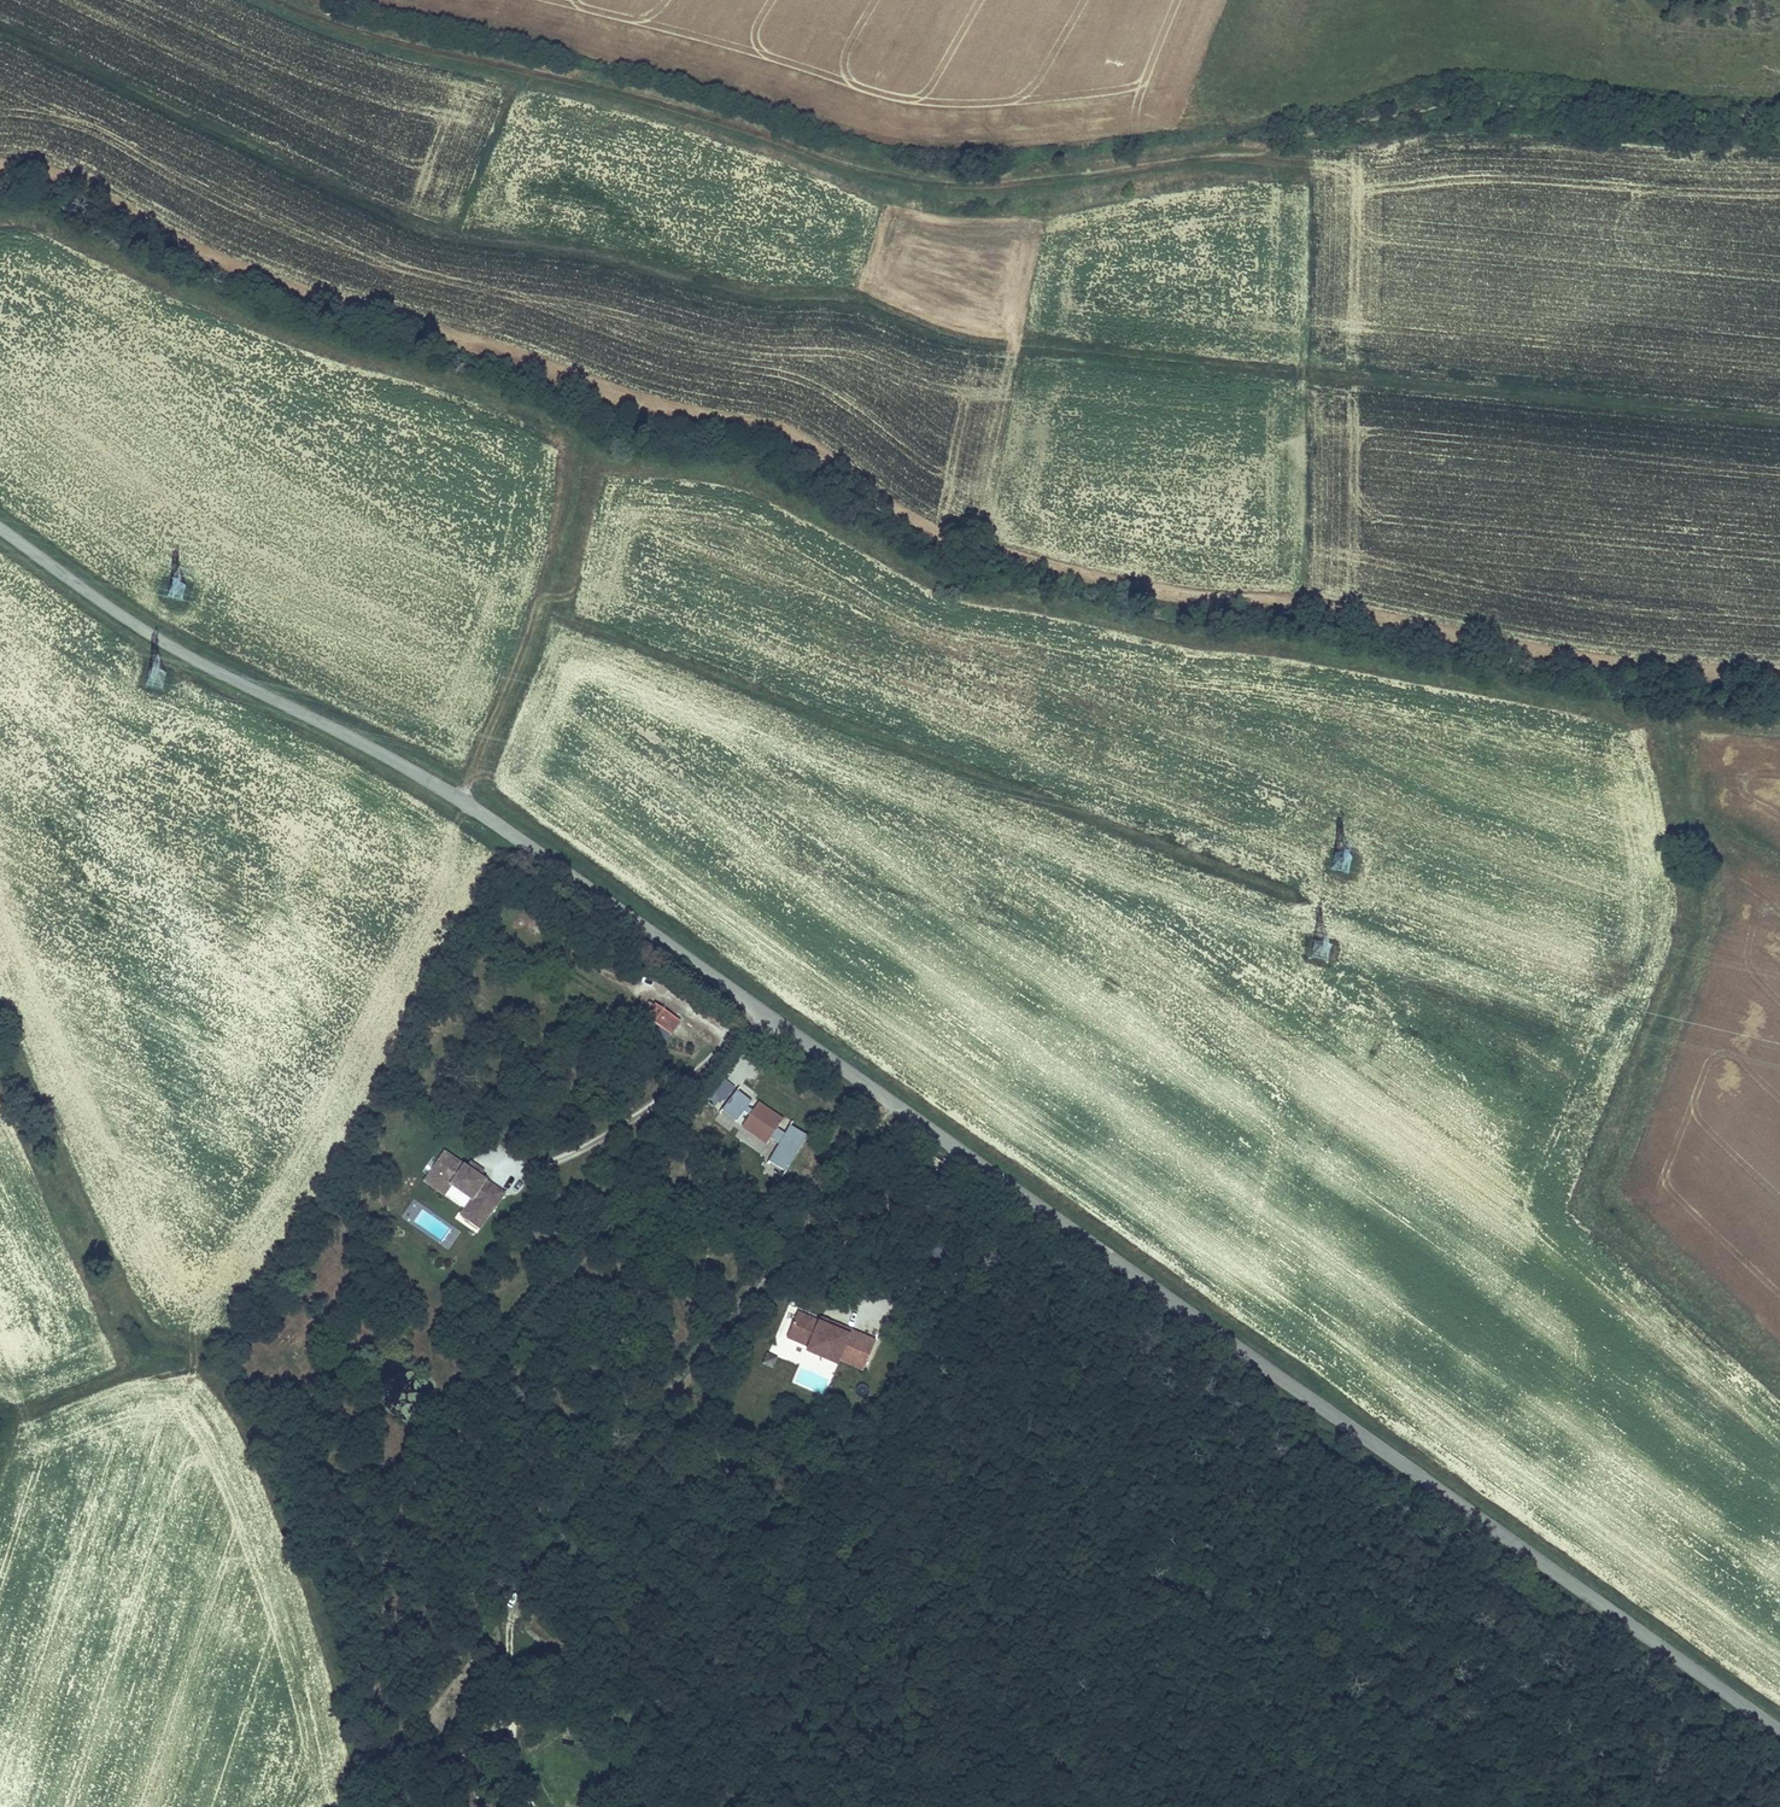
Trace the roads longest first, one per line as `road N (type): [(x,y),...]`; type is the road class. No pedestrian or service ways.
road 1 (tertiary): [(1779,1731),(483,814),(178,649),(0,528)]
road 2 (track): [(274,0),(356,32),(663,103),(919,182),(982,187),(1239,155)]

